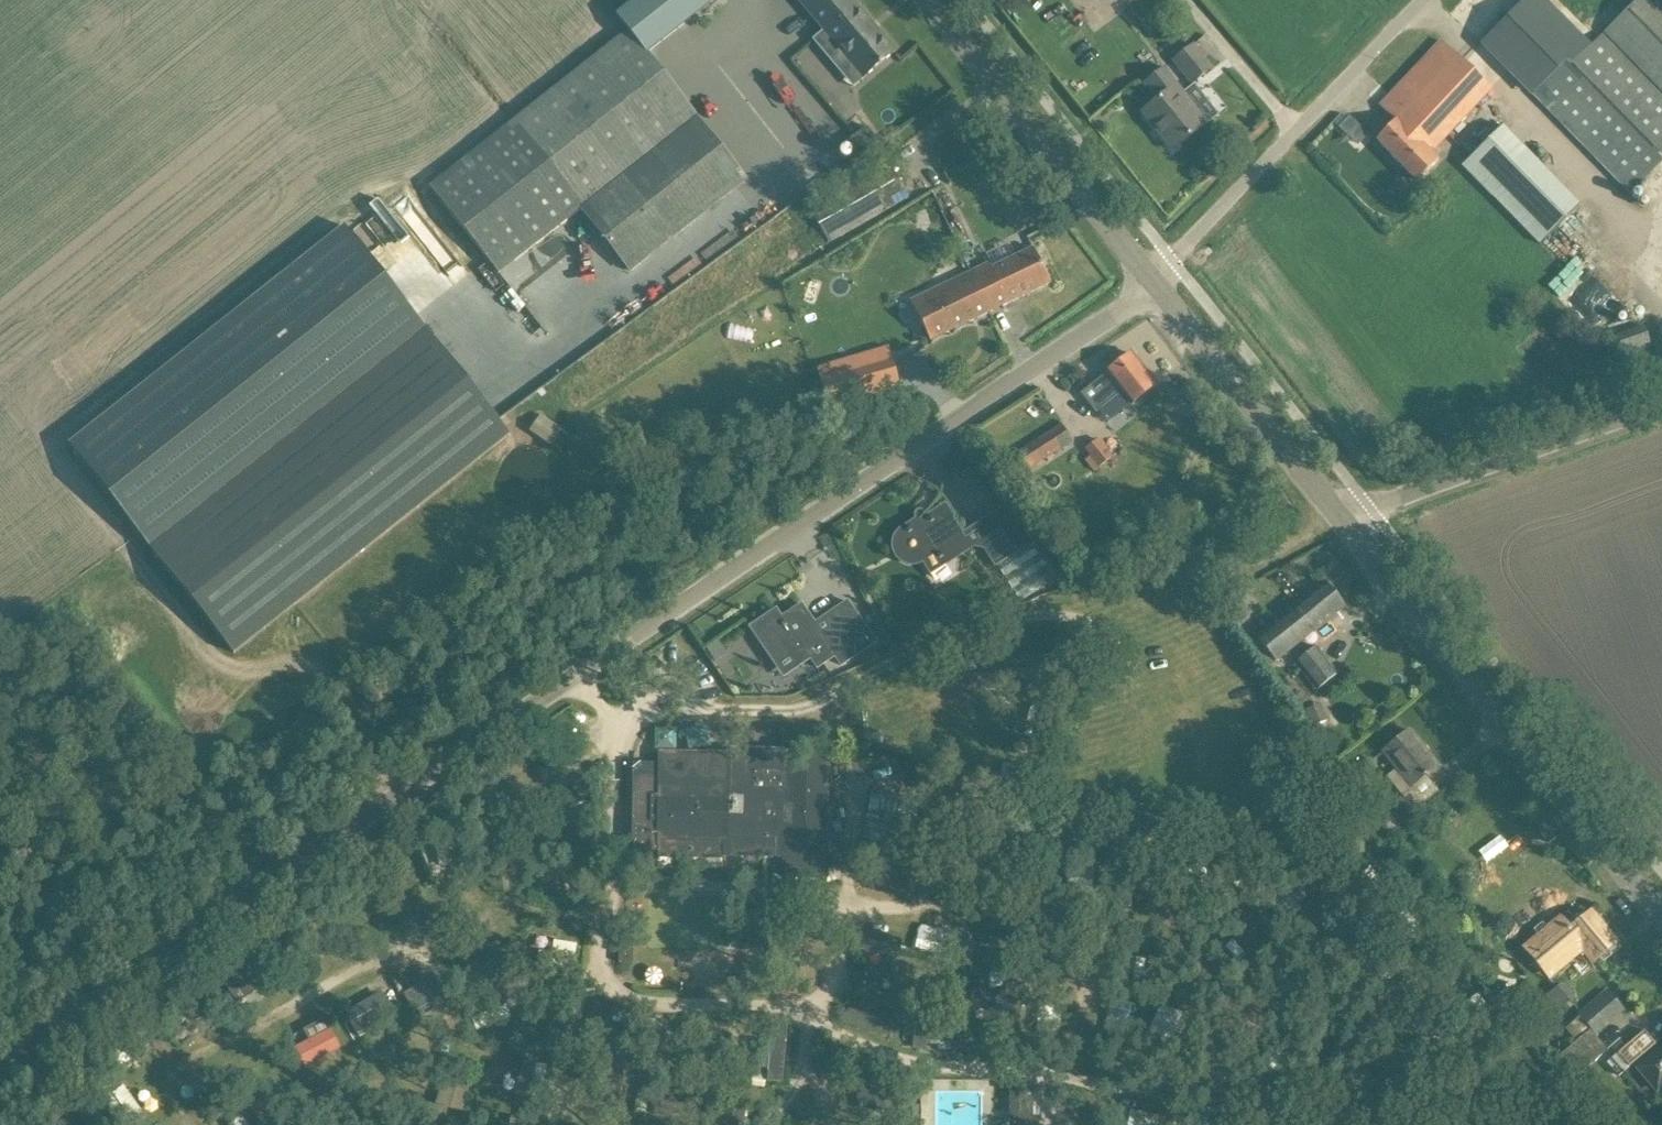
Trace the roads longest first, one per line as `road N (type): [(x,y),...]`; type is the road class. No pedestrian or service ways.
road 1 (unclassified): [(0,1047),(386,788),(623,643),(1152,282)]
road 2 (tertiary): [(1661,918),(1346,521)]
road 3 (unclassified): [(1152,282),(1428,0)]
road 4 (tertiary): [(1152,282),(925,0)]
road 5 (unclassified): [(1346,521),(1661,406)]
road 6 (tertiary): [(1346,521),(1152,282)]
road 7 (track): [(386,788),(304,681)]

